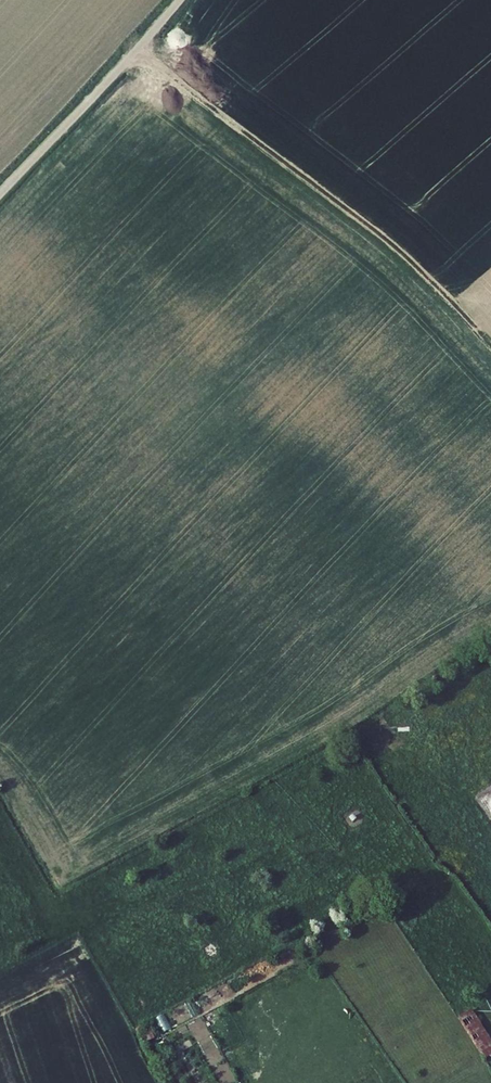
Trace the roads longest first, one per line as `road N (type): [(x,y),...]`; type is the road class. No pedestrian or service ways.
road 1 (track): [(490,344),(406,258),(137,50)]
road 2 (track): [(181,0),(0,194)]

